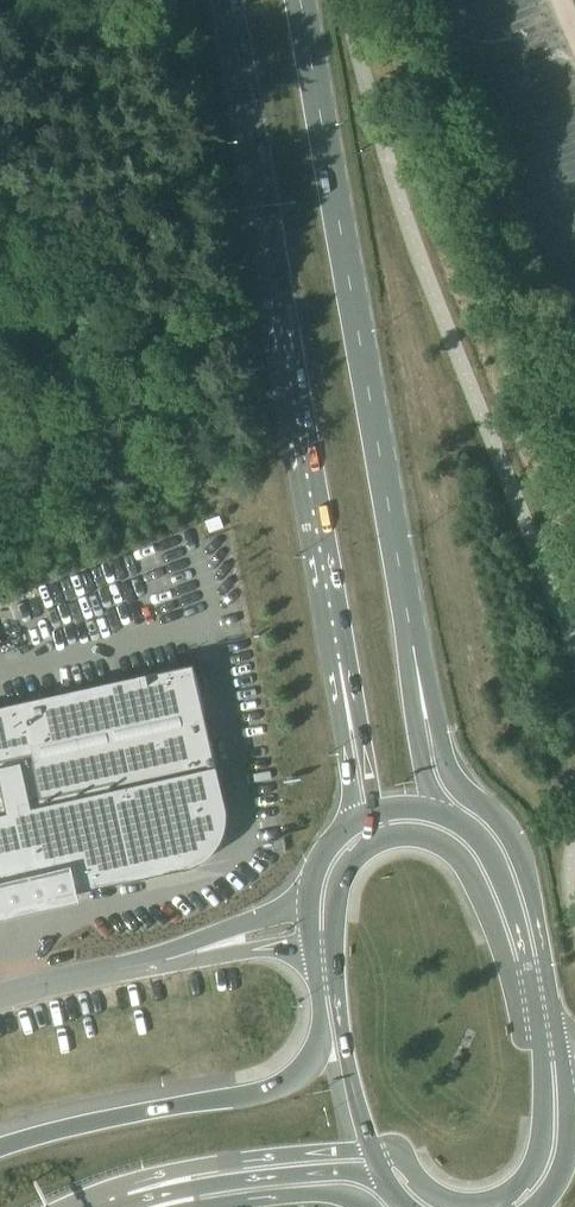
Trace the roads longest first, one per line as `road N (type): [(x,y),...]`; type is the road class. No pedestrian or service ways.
road 1 (primary): [(221,0),(346,706)]
road 2 (primary): [(415,647),(299,0)]
road 3 (track): [(380,0),(478,248),(574,539)]
road 4 (primary): [(557,1034),(520,851),(504,823),(450,771),(415,647)]
road 5 (motorway): [(317,1049),(301,1073),(282,1083),(0,1144)]
road 6 (primary): [(539,1029),(519,1014),(492,927),(459,859),(421,839),(375,843)]
road 7 (motorway): [(137,1205),(193,1169),(373,1154)]
road 8 (motorway): [(137,1205),(202,1186),(381,1174)]
road 9 (primary): [(539,1029),(498,871),(479,839),(441,814)]
road 10 (primary): [(334,957),(345,1050),(373,1154)]
road 11 (unclassified): [(0,996),(193,953)]
road 12 (primary): [(536,1206),(560,1174),(568,1141),(557,1034)]
road 13 (primary): [(506,1195),(530,1172),(541,1146),(539,1029)]
road 14 (primary): [(441,814),(414,720),(415,647)]
road 15 (motorway): [(206,1206),(326,1194),(361,1206)]
road 16 (primary): [(373,1154),(401,1157),(425,1189),(451,1202),(506,1195)]
road 17 (primary): [(375,843),(340,880),(334,957)]
road 18 (unclassified): [(308,903),(193,953)]

